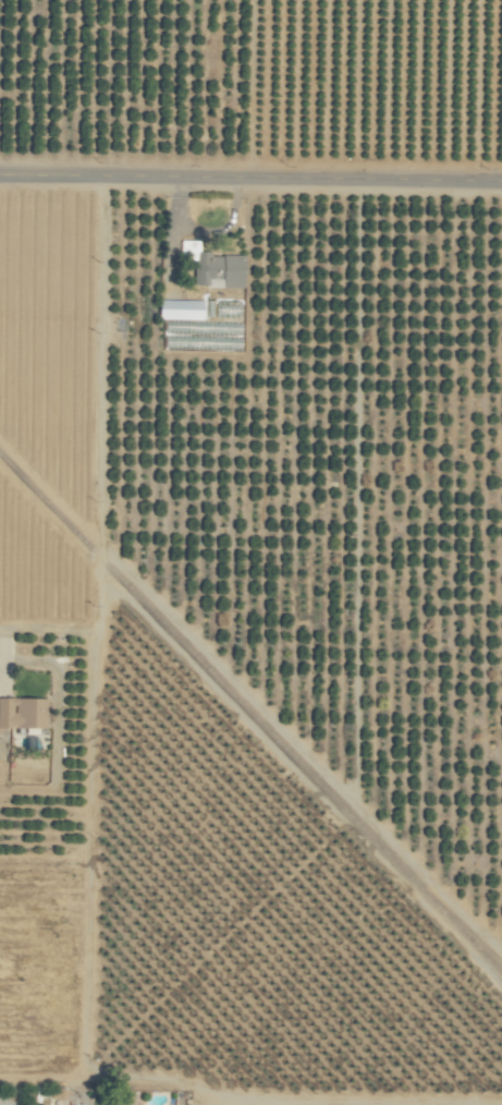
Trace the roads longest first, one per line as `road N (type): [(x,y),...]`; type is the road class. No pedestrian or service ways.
road 1 (residential): [(501,206),(0,180)]

